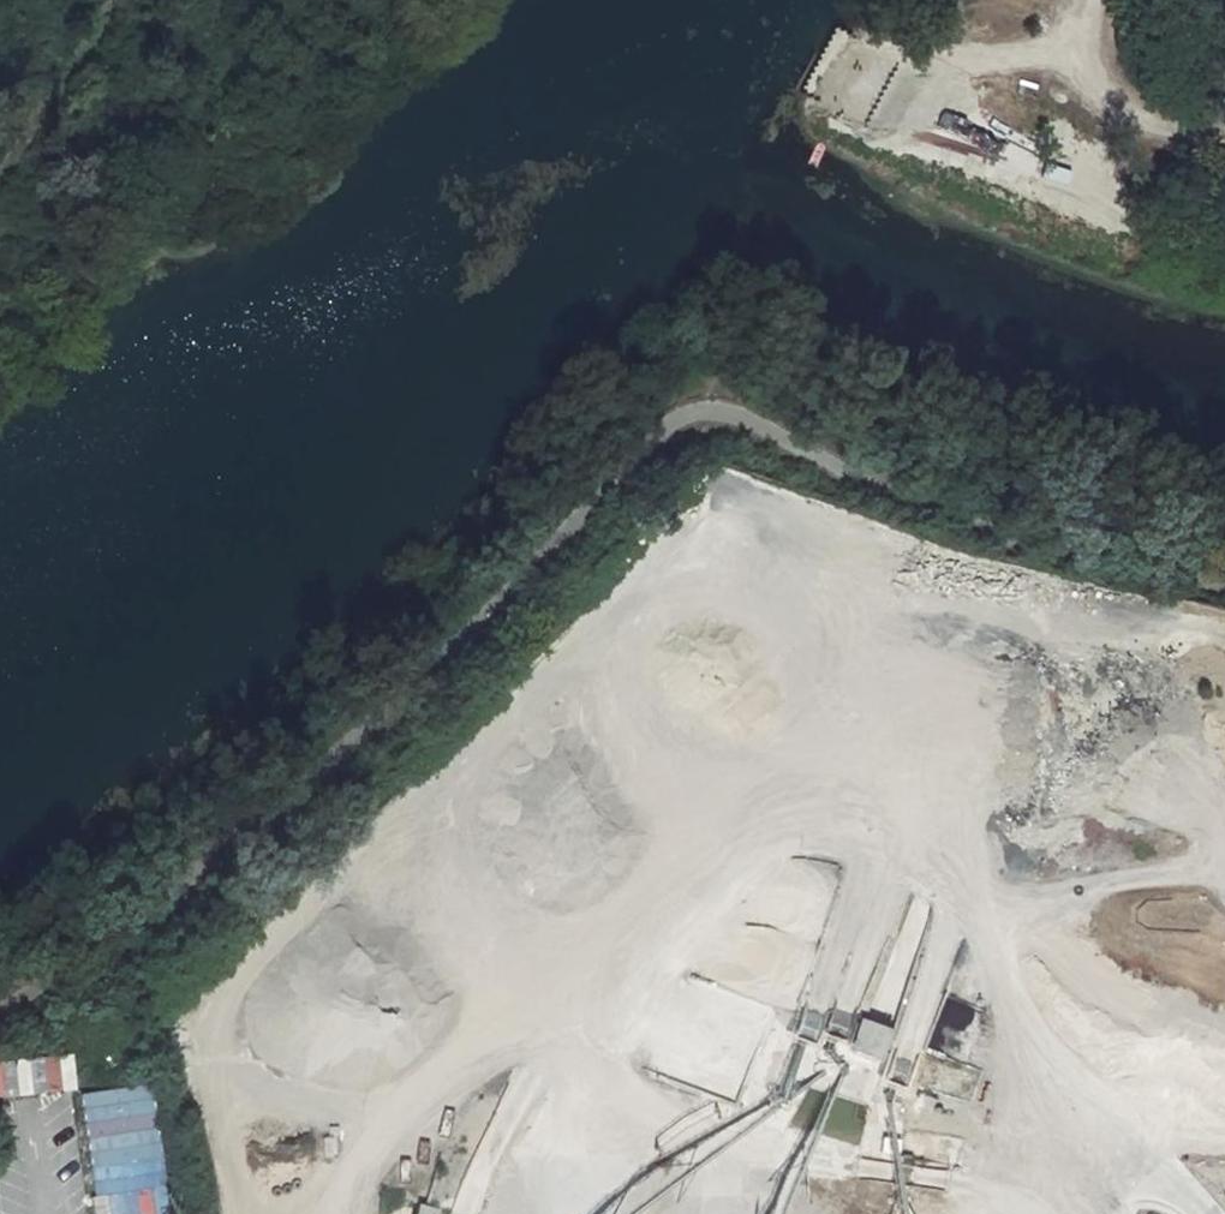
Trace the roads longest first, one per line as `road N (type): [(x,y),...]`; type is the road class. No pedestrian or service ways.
road 1 (track): [(1224,137),(1145,130),(1098,94),(1084,57),(1095,0)]

